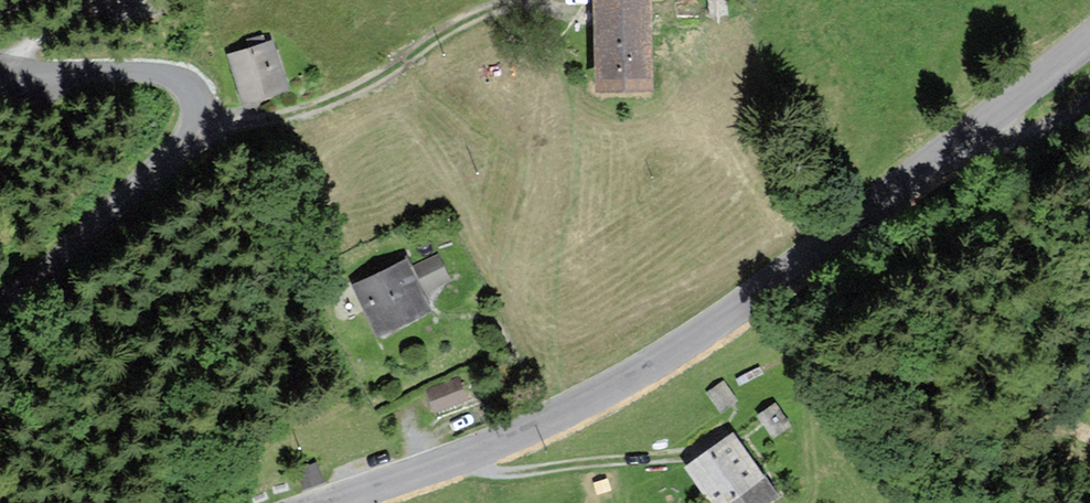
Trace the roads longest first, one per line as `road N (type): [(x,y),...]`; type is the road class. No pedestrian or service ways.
road 1 (tertiary): [(1089,41),(982,131),(669,355),(526,433),(334,502)]
road 2 (unclassified): [(0,77),(147,72),(183,81),(204,114),(192,137),(0,305)]
road 3 (track): [(204,114),(273,123),(352,98),(463,24),(514,3),(578,11)]
road 4 (track): [(1089,286),(1010,420),(973,502)]
road 5 (track): [(689,456),(488,474),(473,454)]
road 6 (track): [(982,131),(1015,141),(1089,95)]

